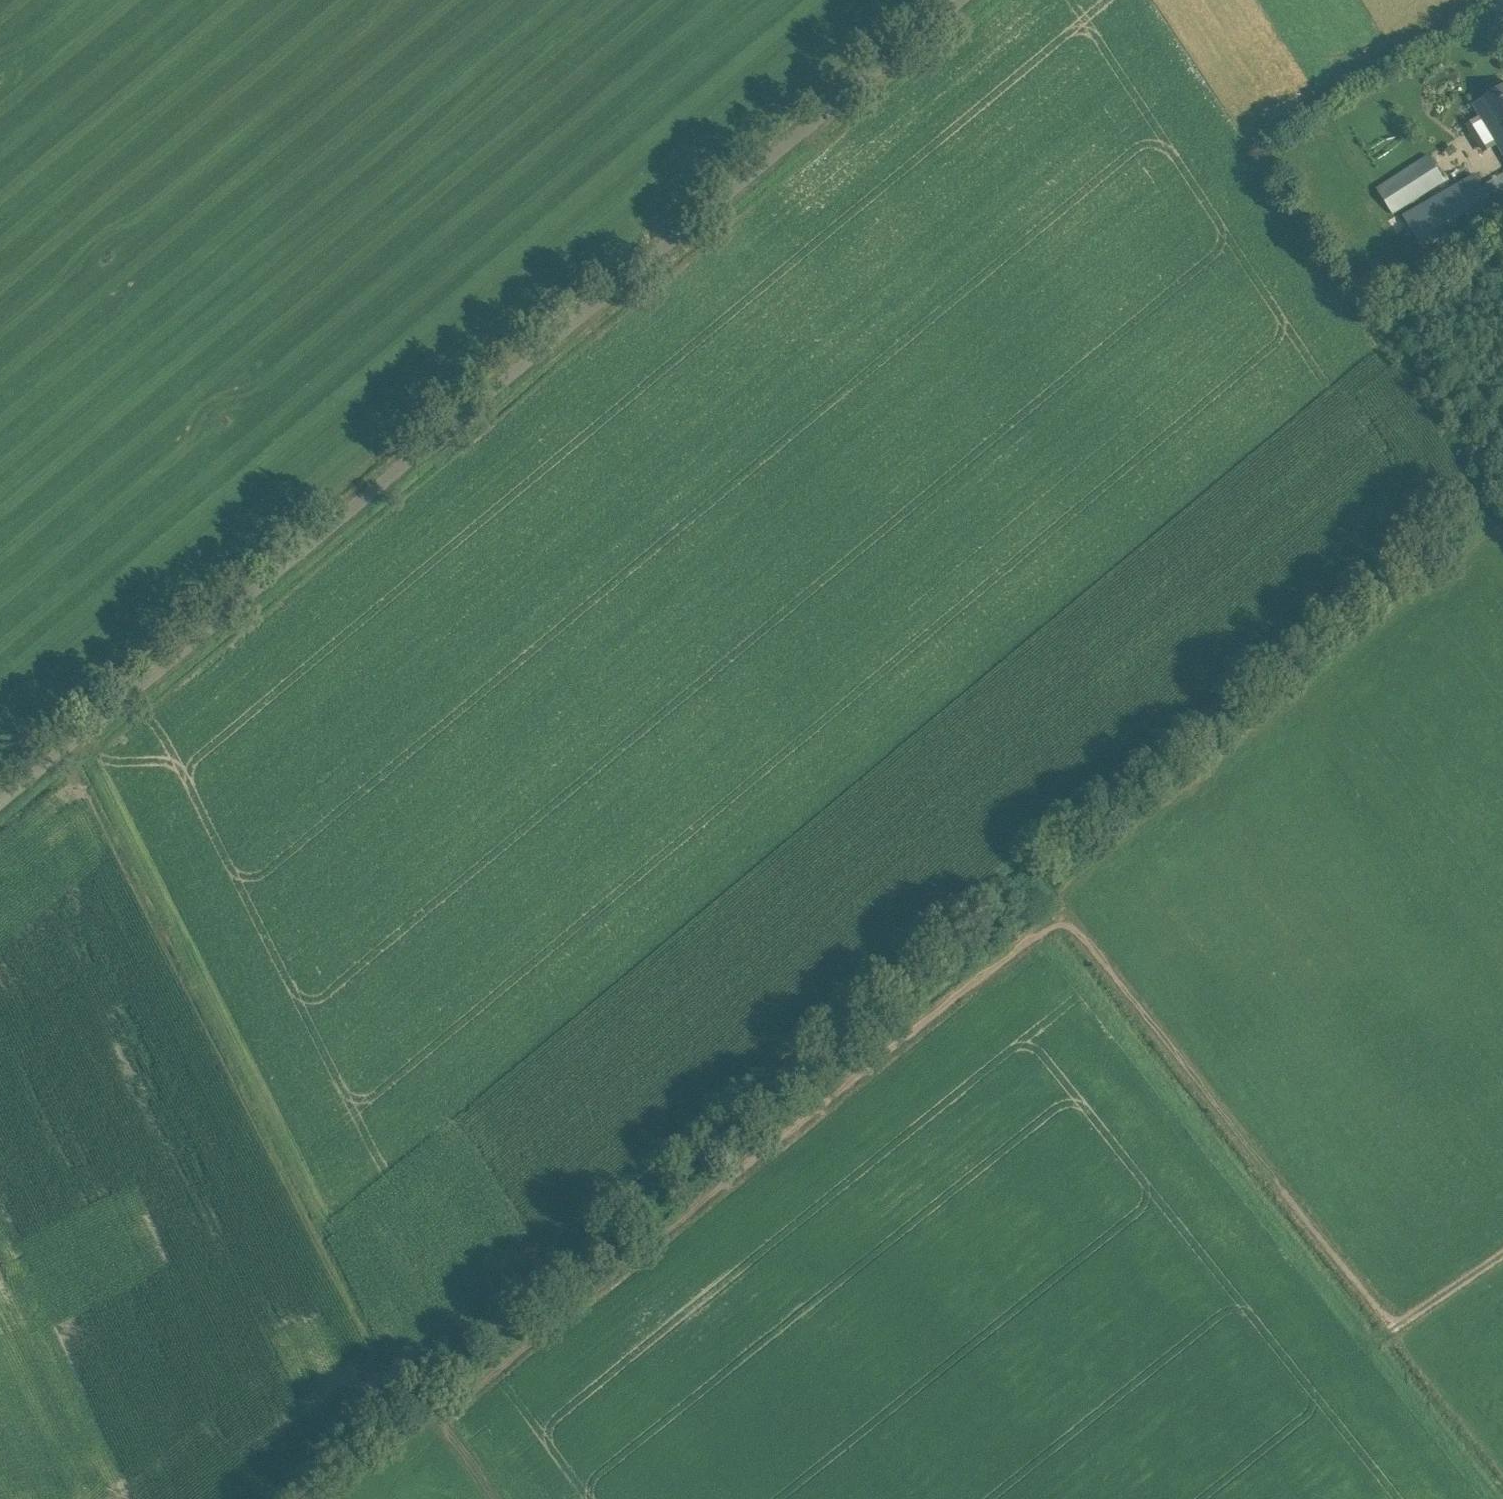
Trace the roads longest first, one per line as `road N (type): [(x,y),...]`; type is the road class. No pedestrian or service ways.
road 1 (unclassified): [(0,803),(960,0)]
road 2 (track): [(1502,1257),(1398,1327),(1383,1323),(1022,854)]
road 3 (track): [(648,1246),(1066,910)]

